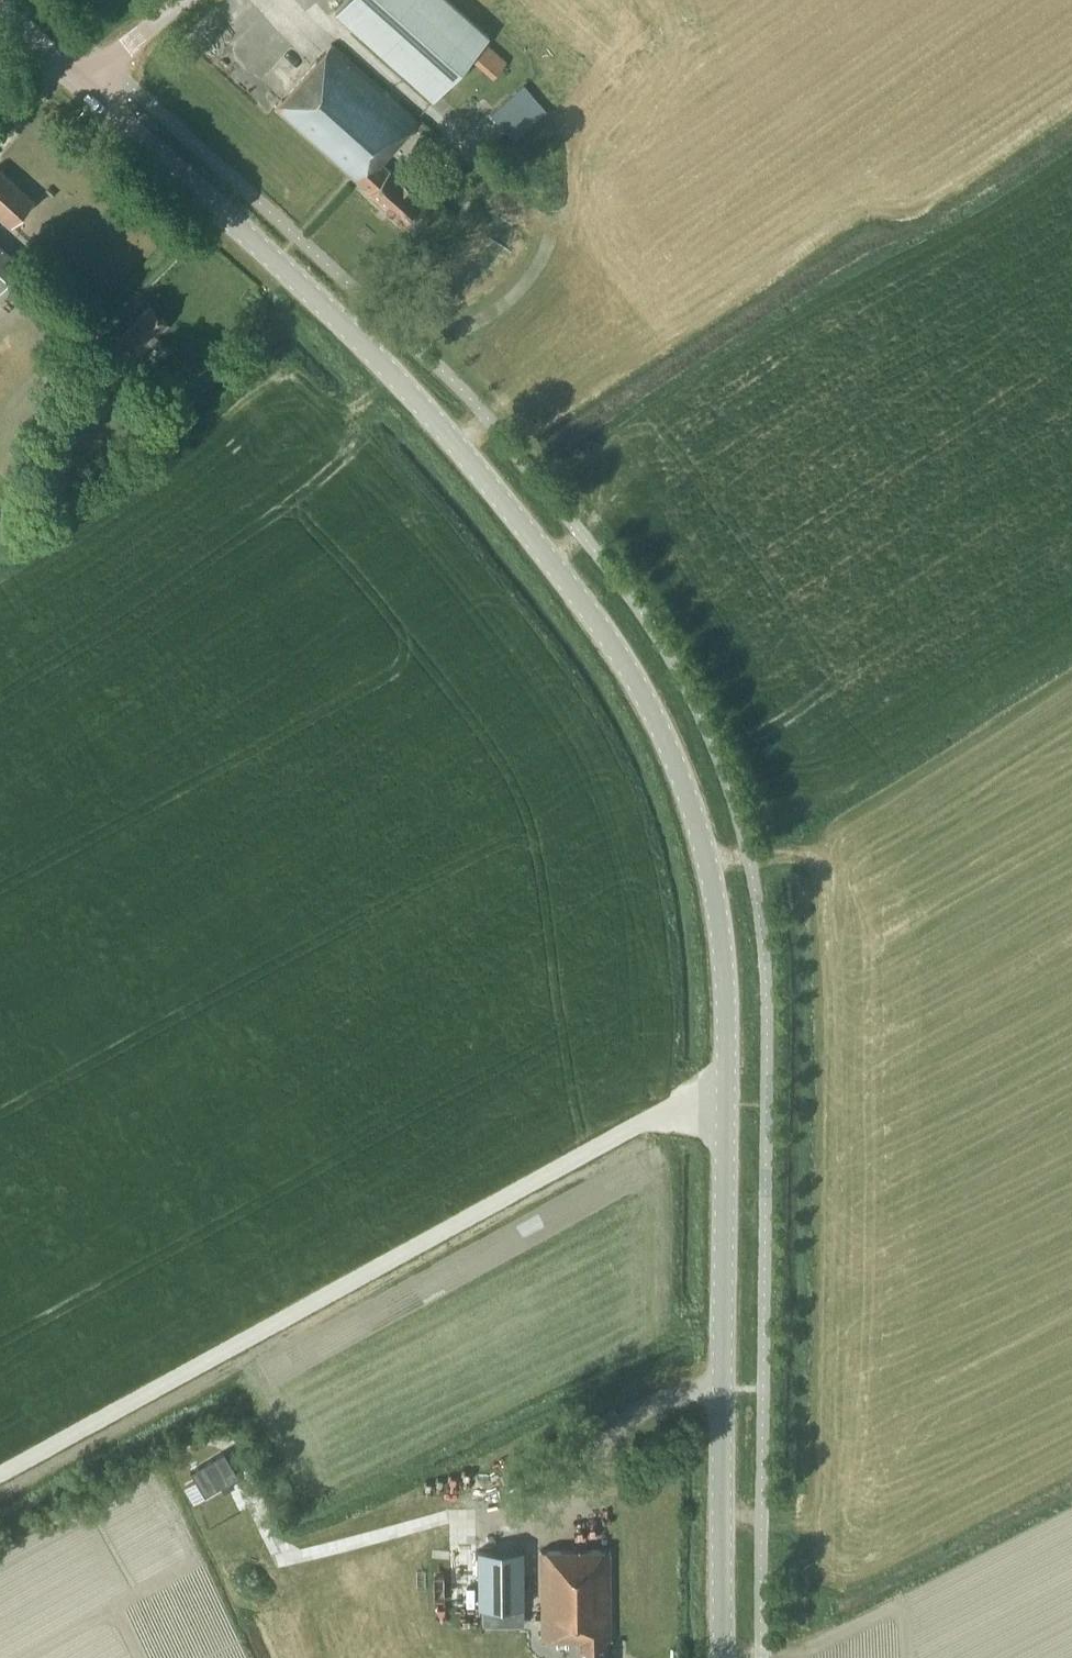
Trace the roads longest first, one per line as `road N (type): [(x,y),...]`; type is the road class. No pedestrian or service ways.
road 1 (secondary): [(723,1657),(726,990),(707,863),(676,765),(600,627),(459,447),(316,297),(88,91)]
road 2 (unclassified): [(88,91),(184,0)]

